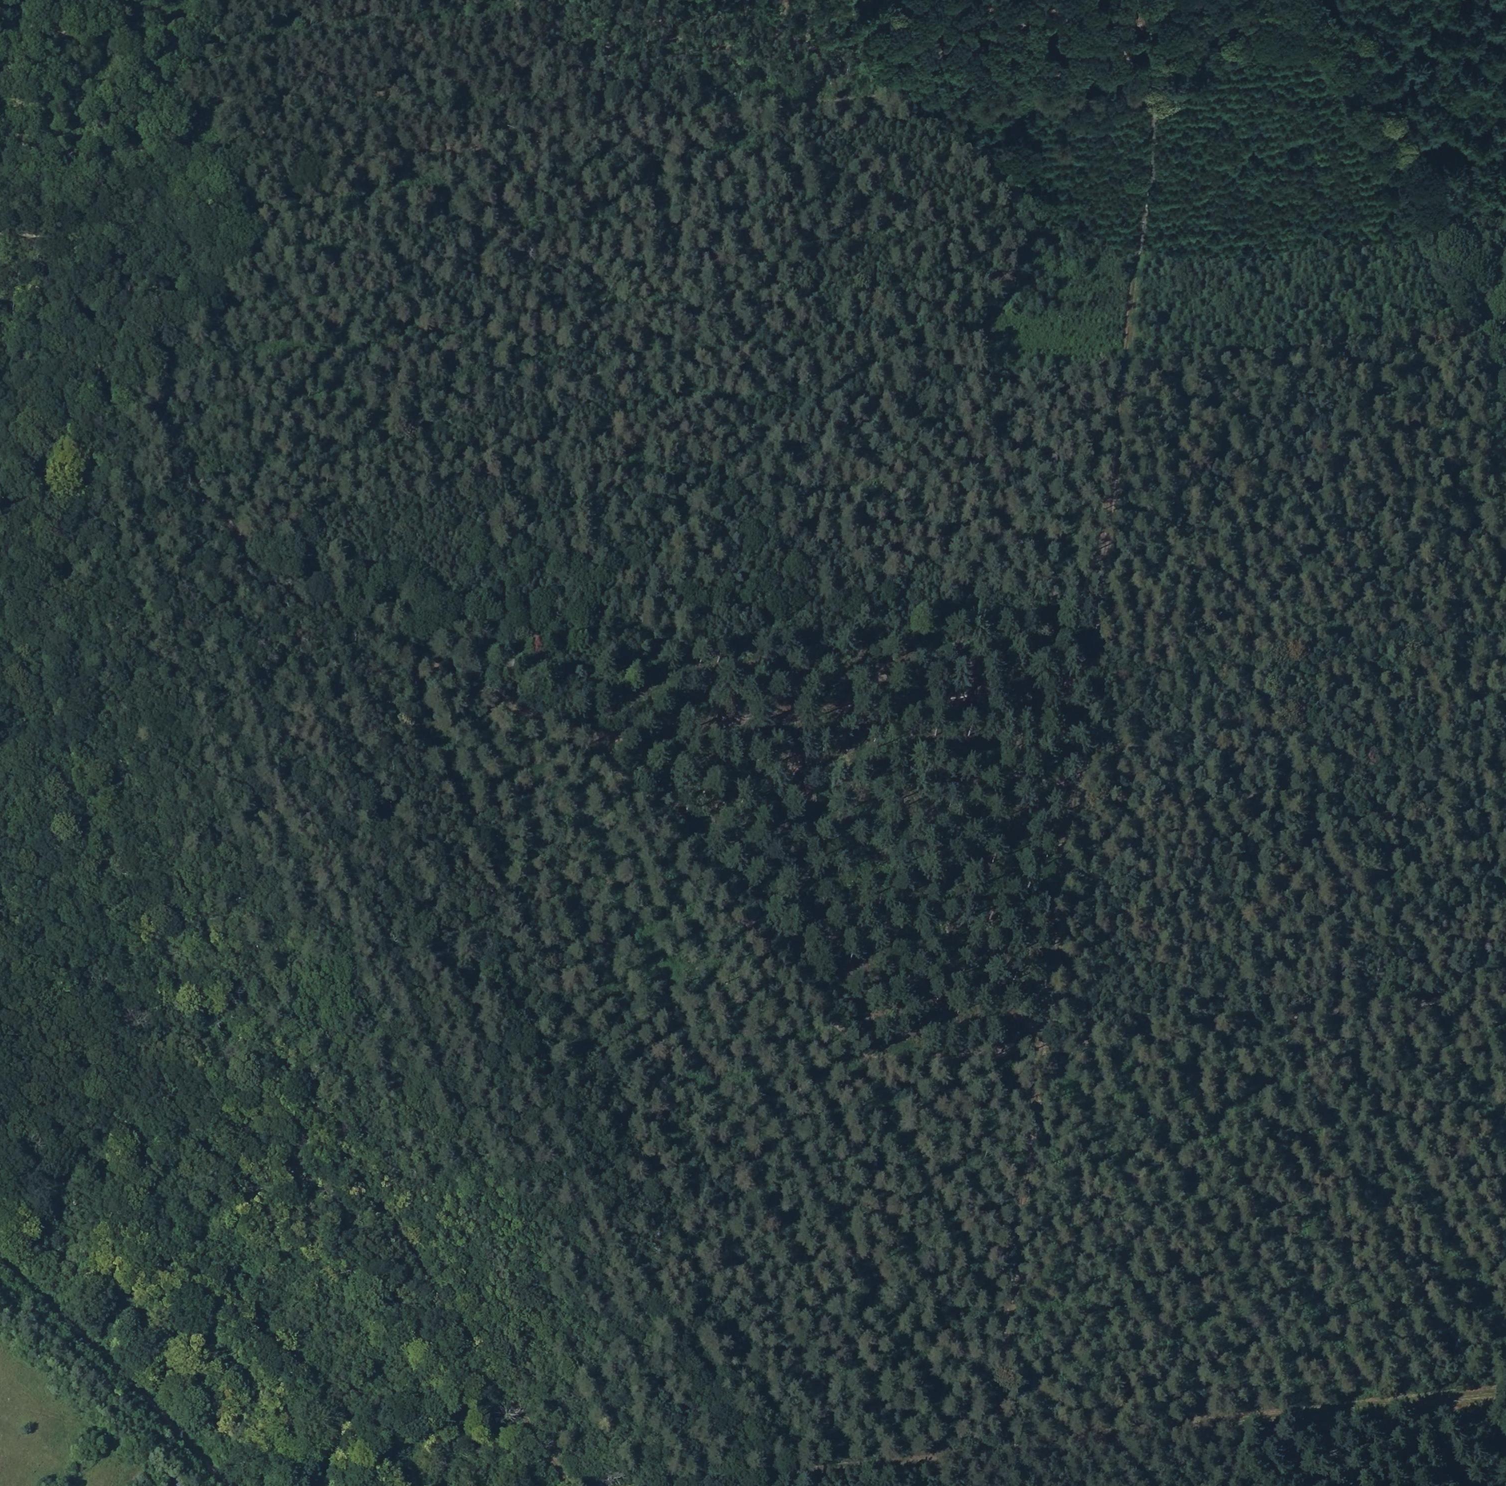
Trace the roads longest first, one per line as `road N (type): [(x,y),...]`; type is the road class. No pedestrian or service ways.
road 1 (track): [(1505,355),(1315,0)]
road 2 (track): [(238,1485),(0,1263)]

